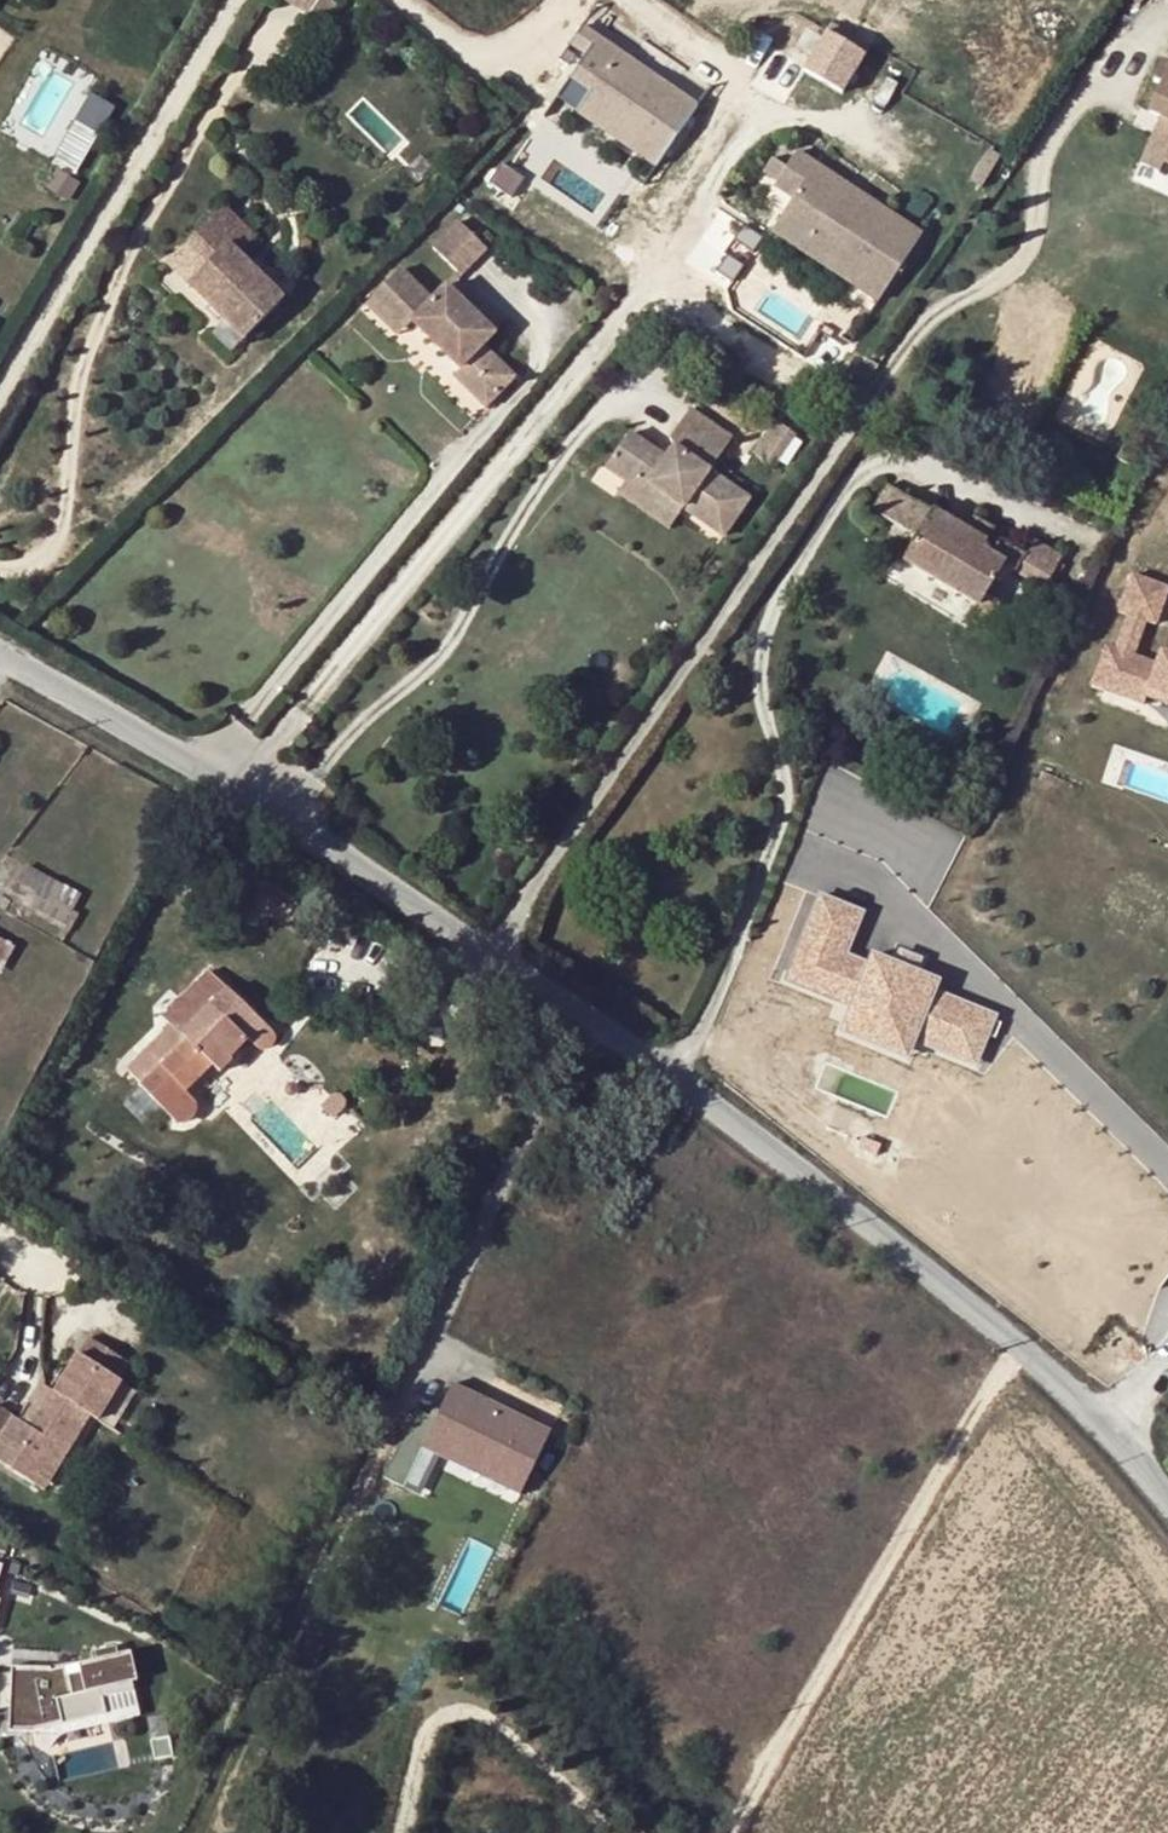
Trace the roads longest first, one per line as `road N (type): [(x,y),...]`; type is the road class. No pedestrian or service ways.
road 1 (residential): [(1094,89),(1042,154),(1024,252),(1011,268),(940,309),(901,349),(480,948)]
road 2 (residential): [(865,124),(769,124),(727,151),(704,194),(698,233),(675,263),(637,288),(224,785)]
road 3 (unclassified): [(480,948),(635,1048),(1015,1341)]
road 4 (residential): [(730,1832),(1015,1341)]
road 5 (unclassified): [(224,785),(480,948)]
road 6 (unclassified): [(0,657),(224,785)]
road 7 (unclassified): [(1015,1341),(1107,1426)]

